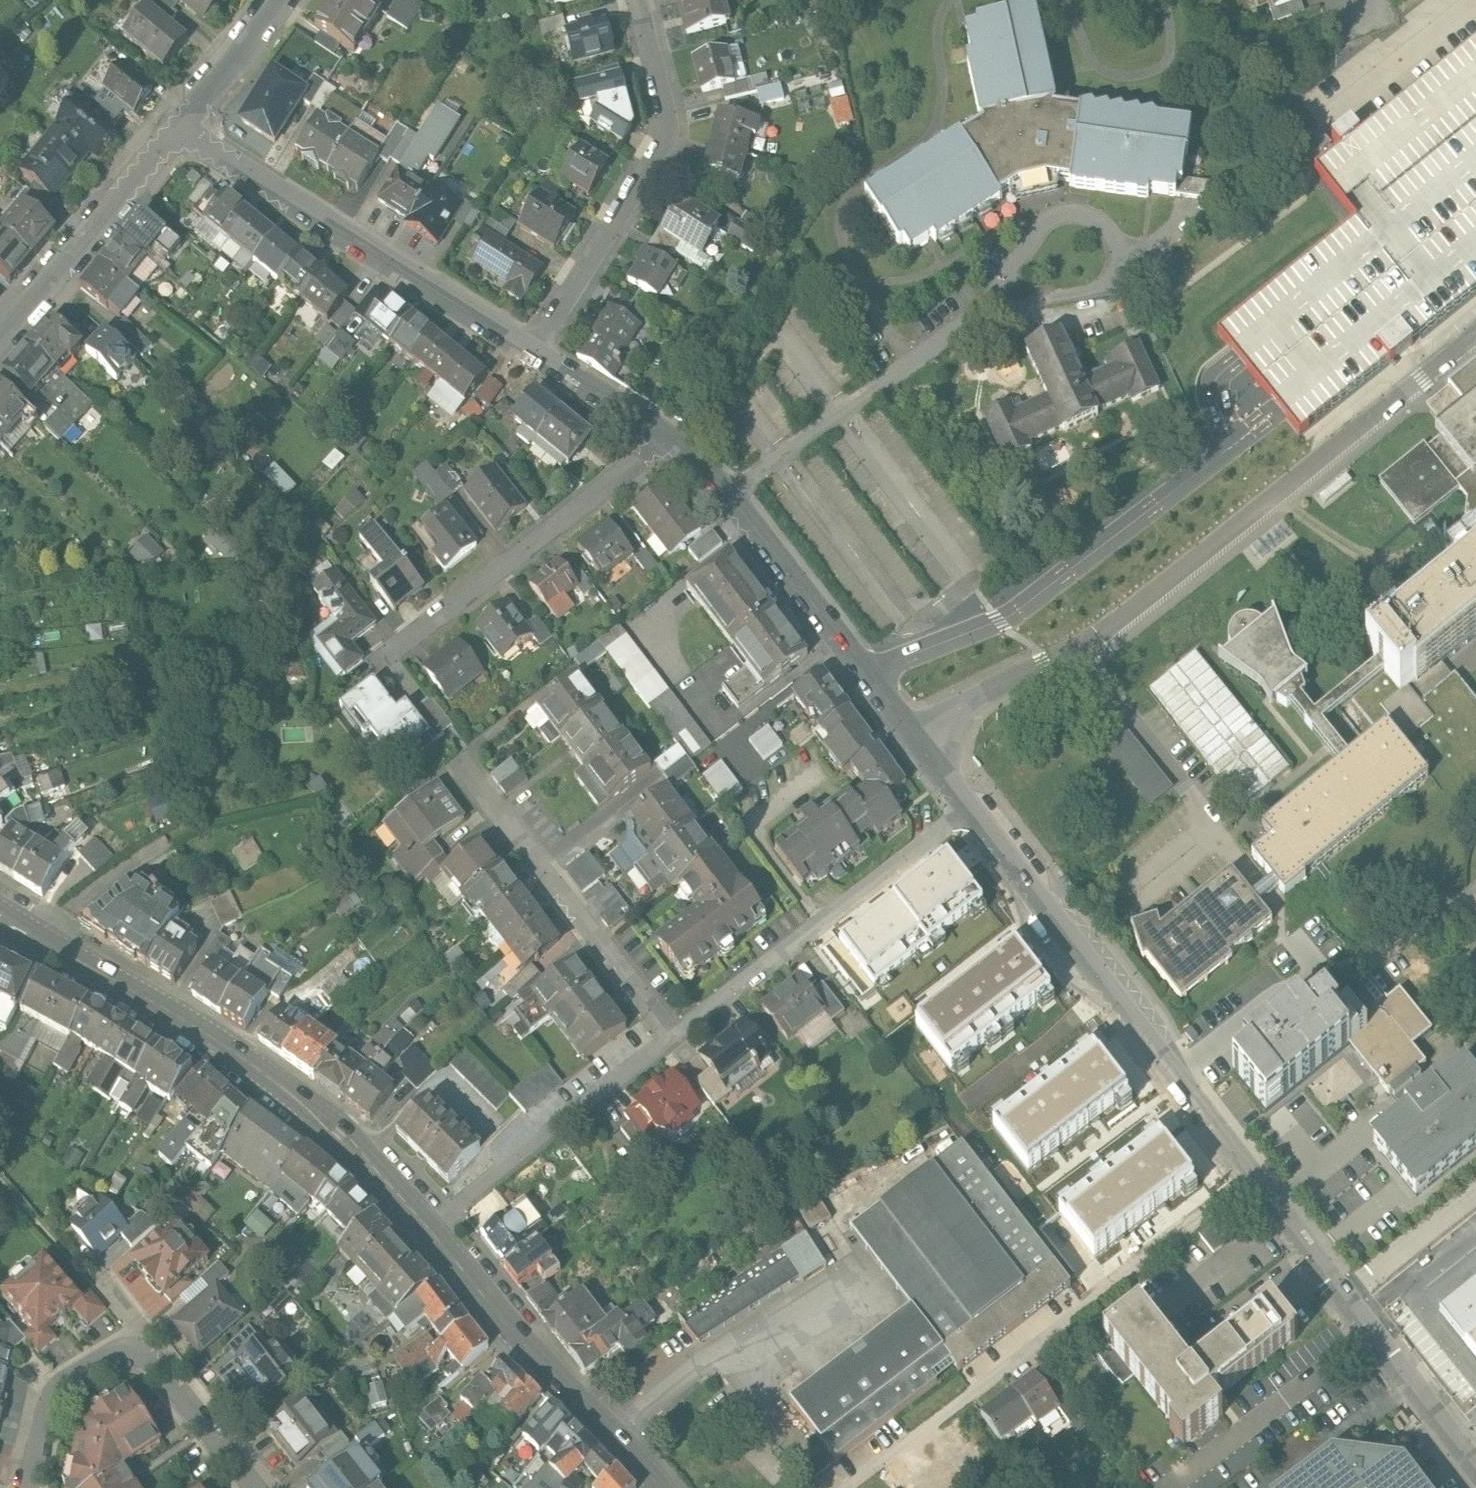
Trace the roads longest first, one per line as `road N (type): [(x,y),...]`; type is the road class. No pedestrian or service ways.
road 1 (residential): [(973,807),(1475,1468)]
road 2 (tertiary): [(0,918),(236,1051),(361,1152),(430,1229)]
road 3 (unclassified): [(1080,650),(1475,336)]
road 4 (residential): [(189,127),(545,348)]
road 5 (residential): [(678,437),(920,740)]
road 6 (residential): [(670,1042),(973,807)]
road 7 (residential): [(648,0),(670,131),(545,348)]
road 8 (residential): [(678,437),(384,669)]
road 9 (residential): [(670,1042),(457,757)]
road 10 (tertiary): [(430,1229),(556,1380),(663,1487)]
road 11 (residential): [(430,1229),(670,1042)]
road 12 (residential): [(0,336),(189,127)]
road 13 (residential): [(138,1353),(108,1357),(59,1387),(45,1412),(27,1487)]
road 14 (unclassified): [(1080,650),(968,703),(920,740)]
road 15 (residential): [(253,1487),(138,1353)]
road 16 (residential): [(545,348),(635,400),(678,437)]
road 17 (residential): [(189,127),(278,0)]

